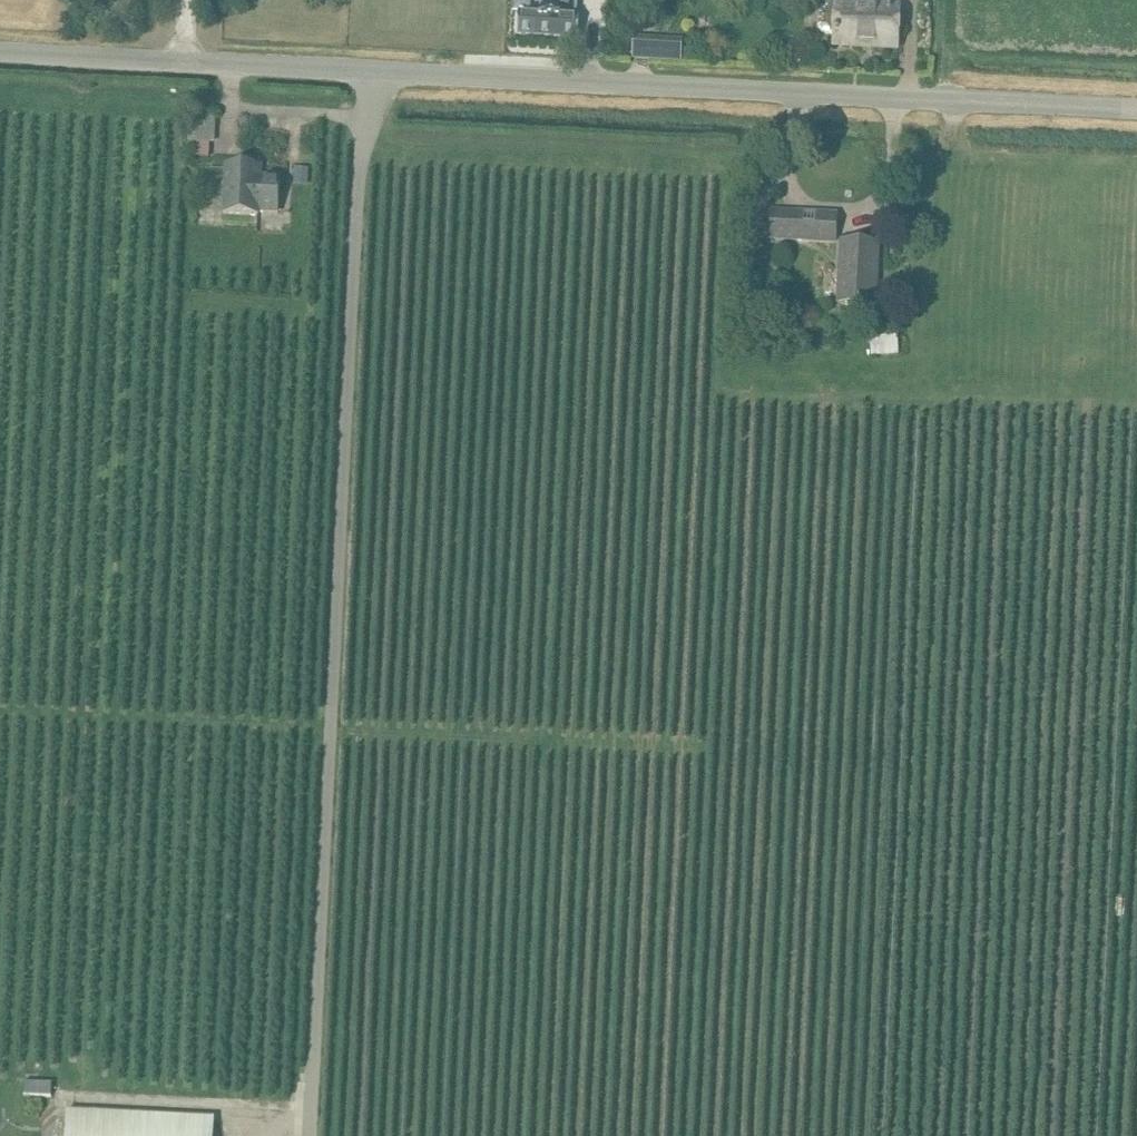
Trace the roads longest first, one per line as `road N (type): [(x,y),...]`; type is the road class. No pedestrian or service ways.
road 1 (unclassified): [(1136,110),(0,53)]
road 2 (track): [(1136,163),(949,153),(953,100)]

